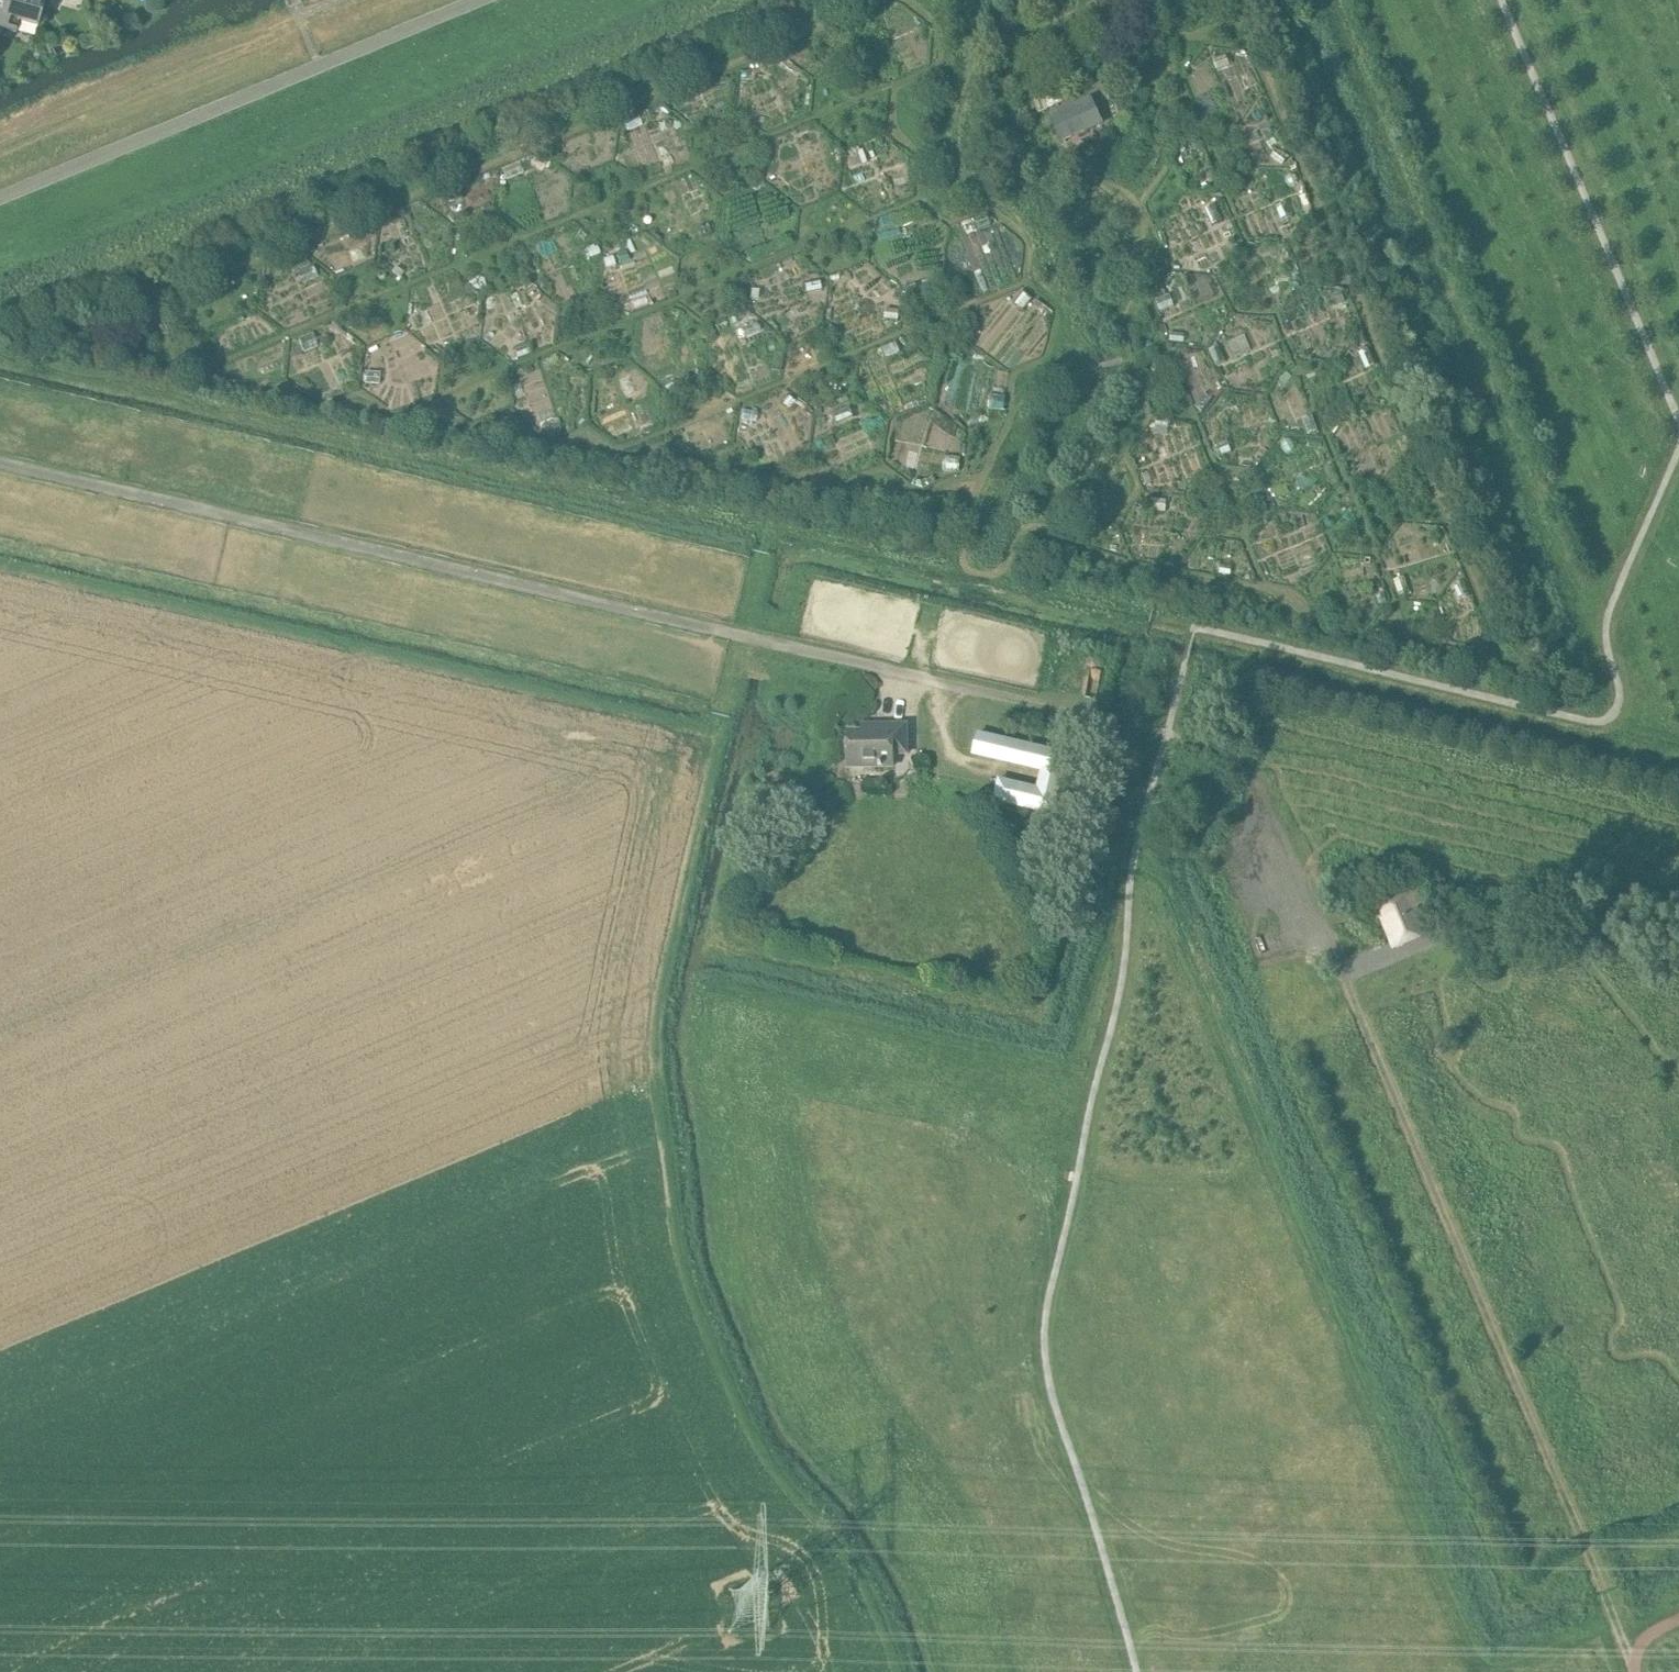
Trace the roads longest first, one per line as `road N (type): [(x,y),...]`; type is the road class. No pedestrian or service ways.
road 1 (track): [(214,369),(1101,0)]
road 2 (track): [(983,47),(951,173),(929,198),(399,416)]
road 3 (track): [(1121,0),(1091,84),(1107,122),(1090,165),(1141,216),(1138,275),(1252,580),(1297,617)]
road 4 (track): [(1128,0),(1397,621)]
road 5 (track): [(951,173),(1033,246),(1026,288),(611,449)]
road 6 (unclassified): [(0,197),(477,0)]
road 7 (track): [(1165,345),(1017,393)]

